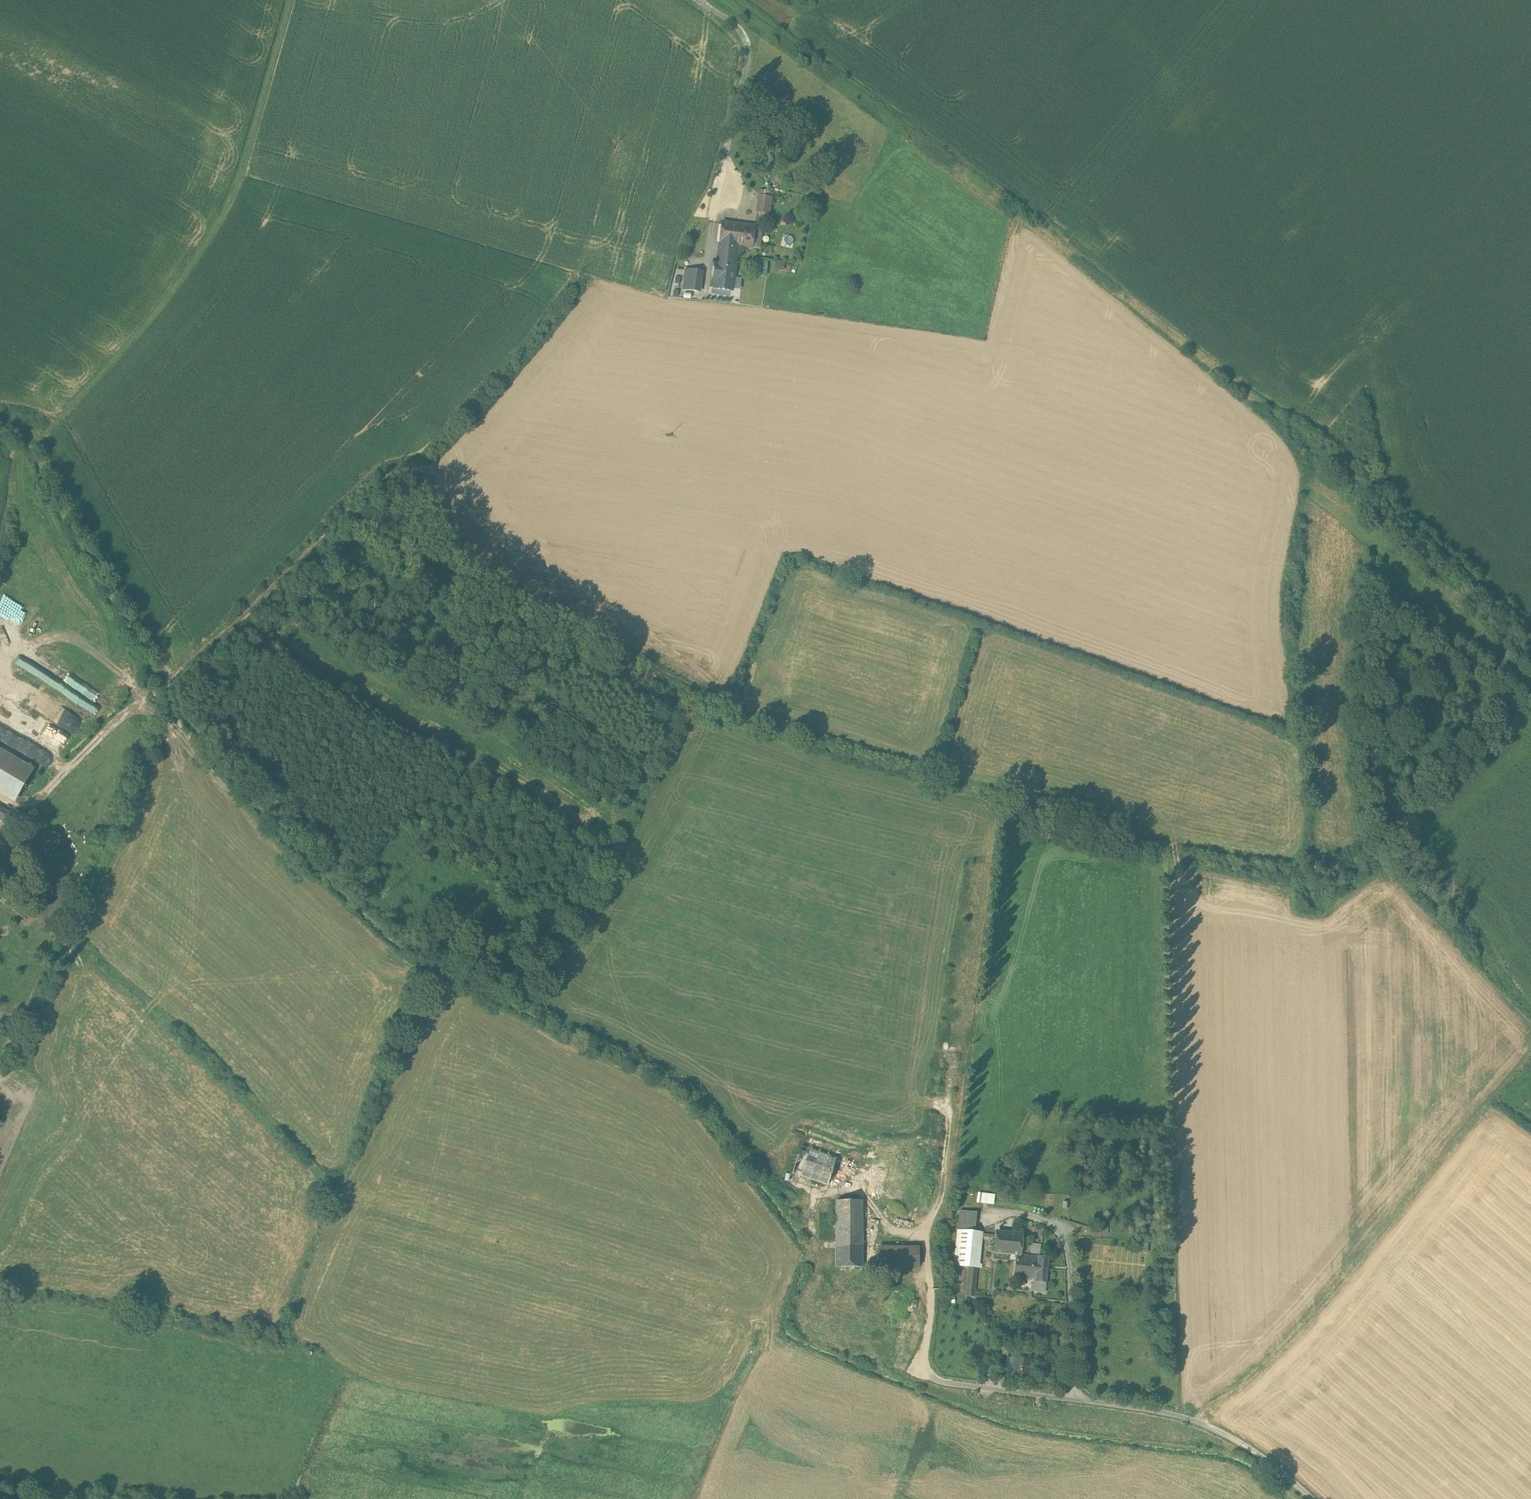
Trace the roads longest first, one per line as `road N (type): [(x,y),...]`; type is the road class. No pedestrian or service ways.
road 1 (track): [(854,1189),(884,1218),(928,1243),(926,1354),(937,1381),(1189,1418),(1263,1453),(1314,1498)]
road 2 (track): [(698,0),(742,32),(748,61),(705,287)]
road 3 (track): [(1077,1398),(1063,1235),(1038,1217),(999,1211)]

